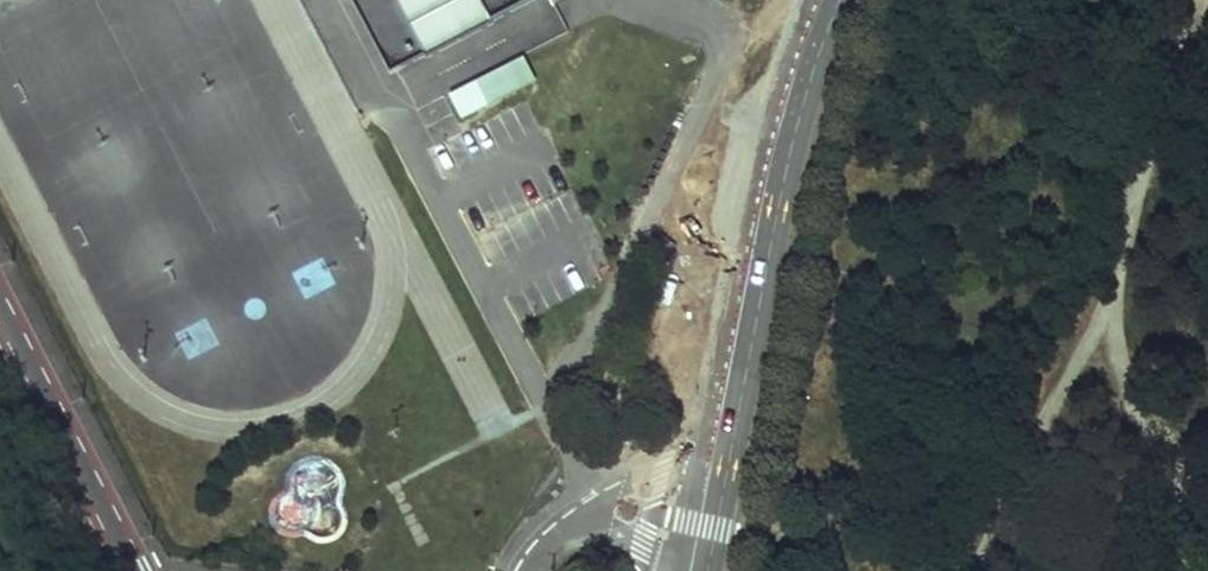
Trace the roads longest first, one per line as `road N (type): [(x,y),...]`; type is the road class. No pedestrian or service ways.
road 1 (tertiary): [(711,453),(783,110),(822,0)]
road 2 (residential): [(0,311),(135,570)]
road 3 (residential): [(586,520),(711,453)]

